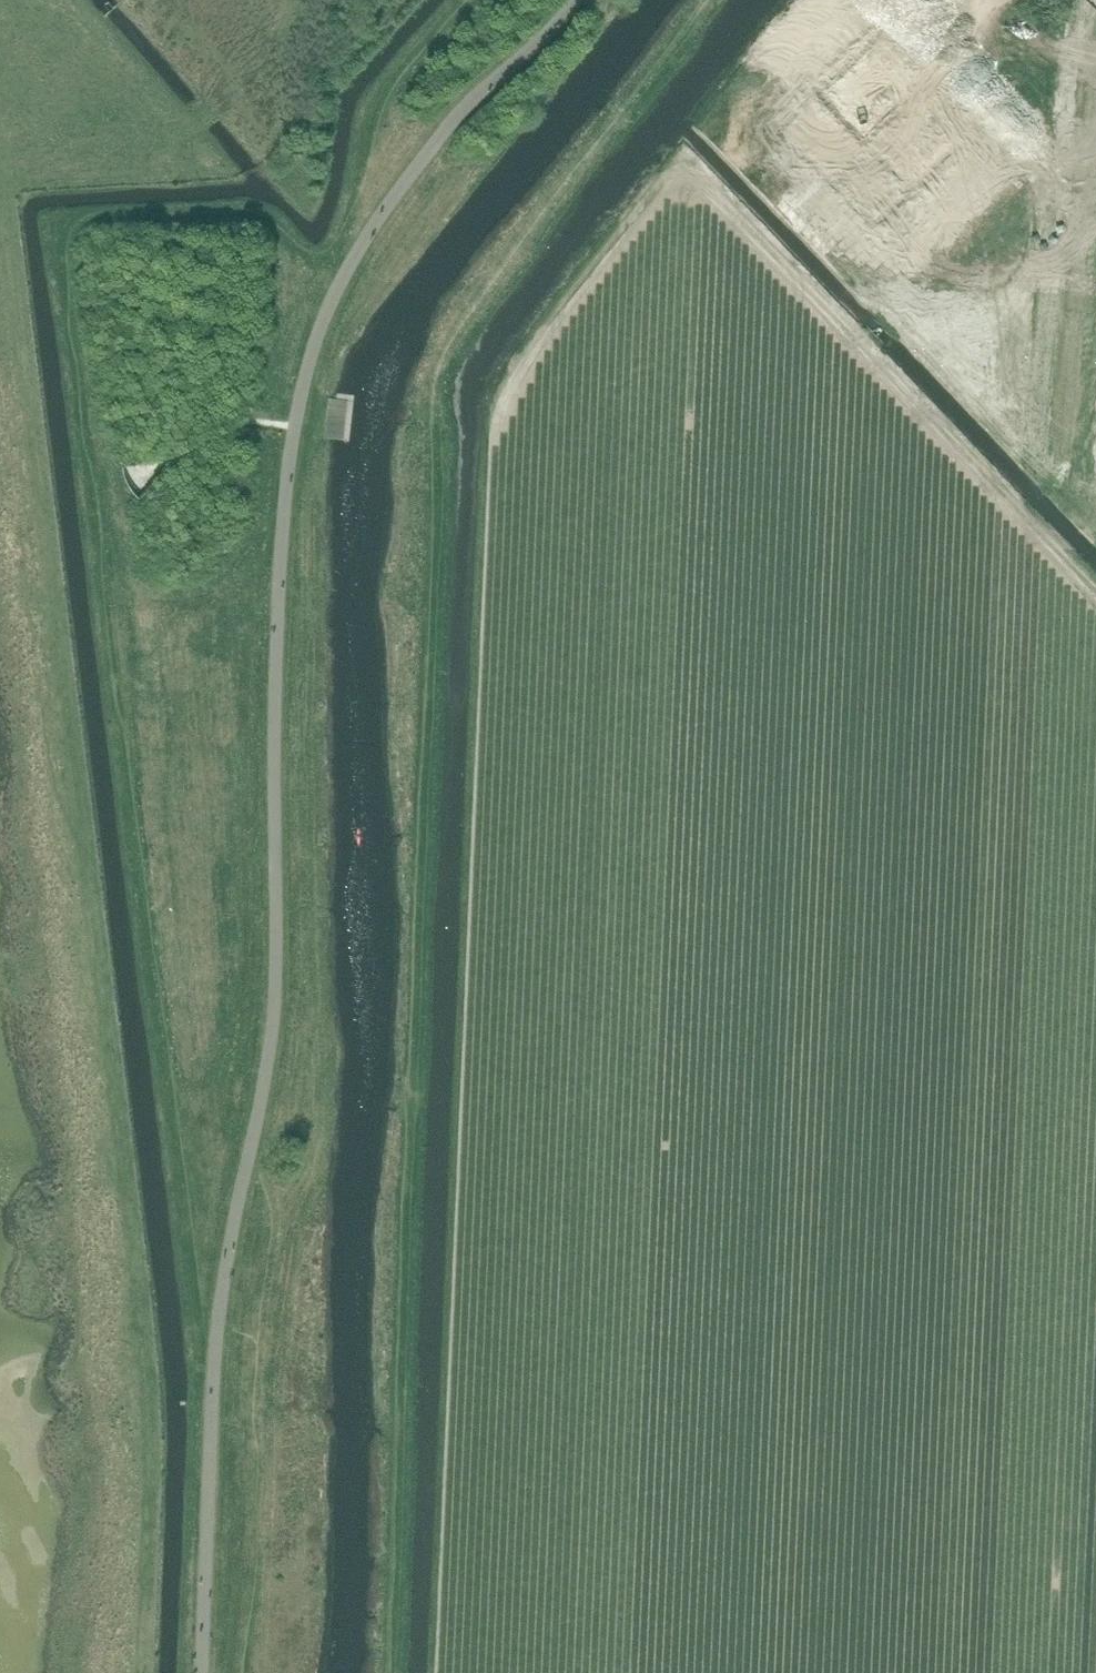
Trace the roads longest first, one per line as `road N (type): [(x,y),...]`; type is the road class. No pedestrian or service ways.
road 1 (track): [(1095,592),(683,156),(499,405)]

